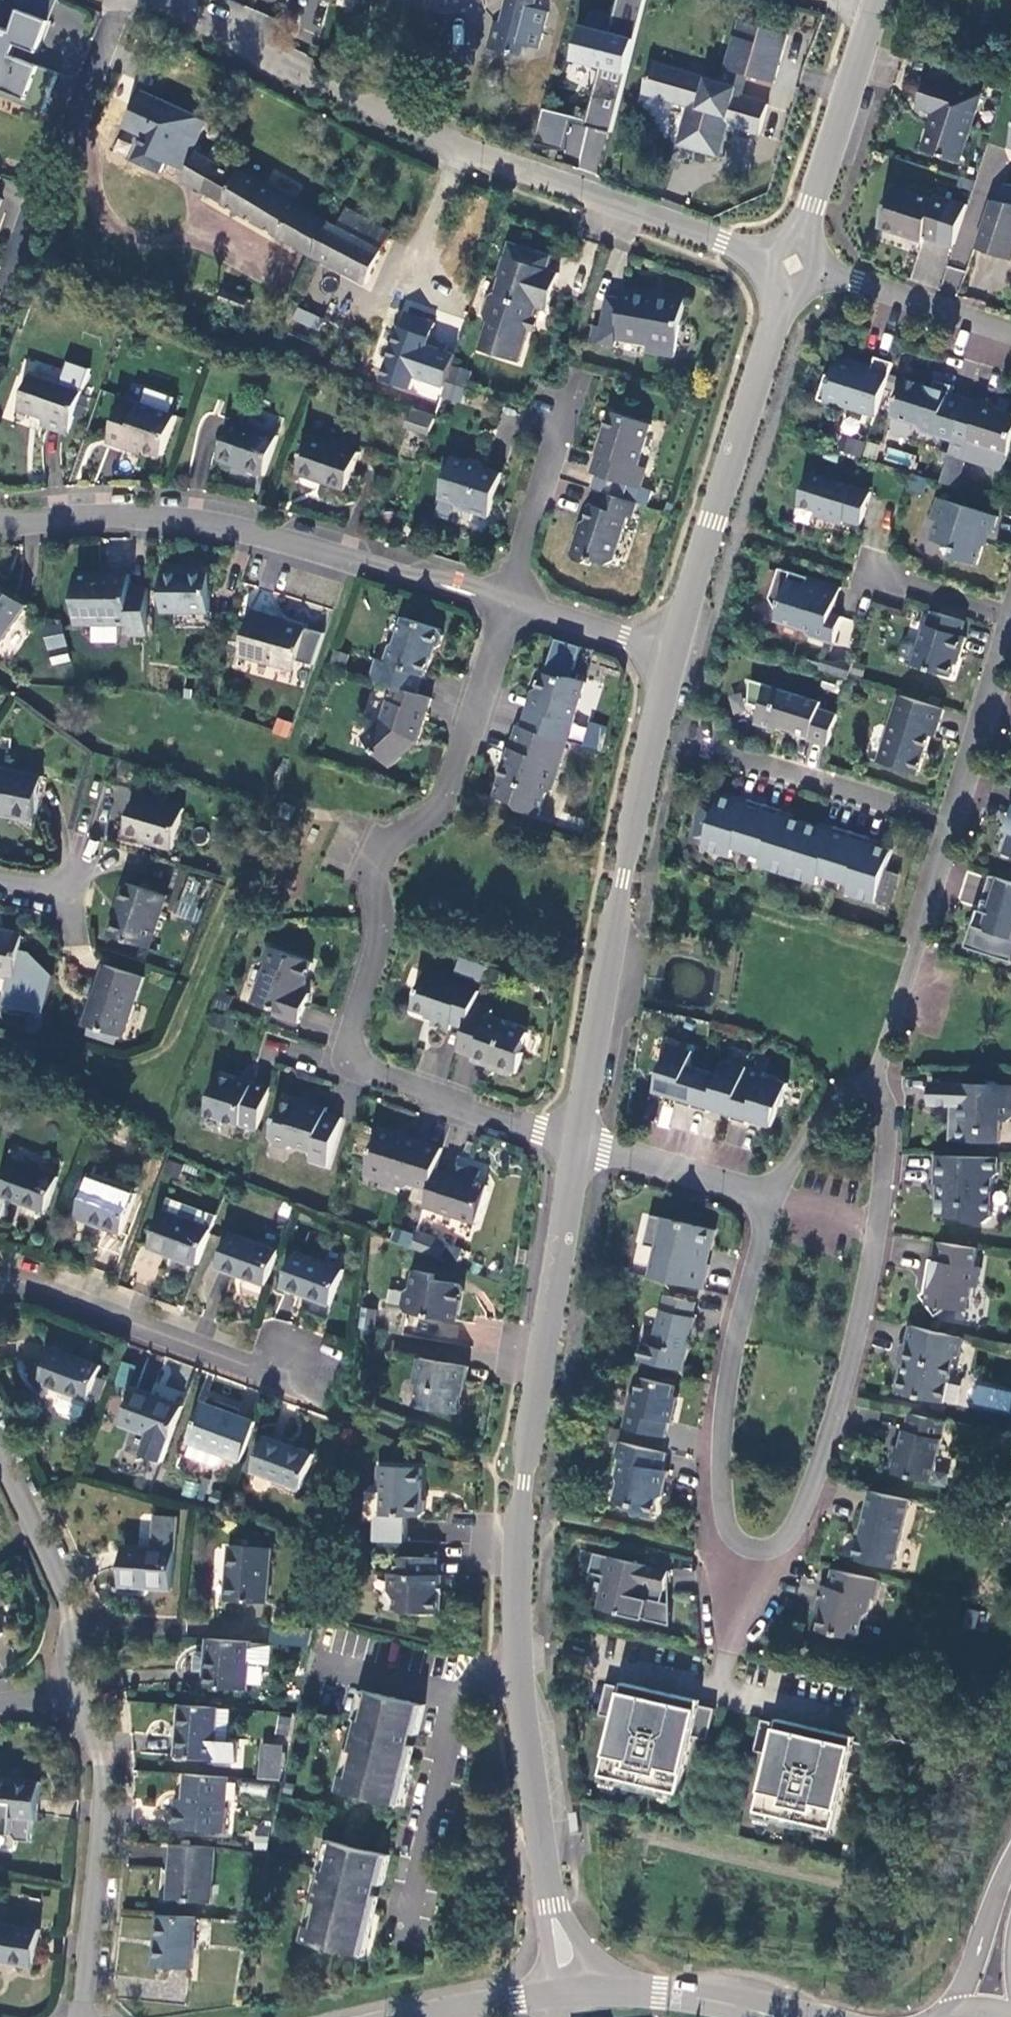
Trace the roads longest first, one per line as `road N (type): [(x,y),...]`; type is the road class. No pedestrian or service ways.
road 1 (residential): [(772,1196),(733,1350),(722,1441),(727,1527),(736,1542),(766,1552),(780,1545),(806,1503),(849,1363),(878,1231),(888,1131),(884,1101),(871,1088)]
road 2 (residential): [(565,1995),(519,1694),(516,1612),(517,1521),(576,1144)]
road 3 (residential): [(576,1144),(353,1067),(346,1029),(378,914),(382,862),(394,838),(443,804),(508,602)]
road 4 (residential): [(155,0),(454,147),(793,263)]
road 5 (residential): [(0,522),(168,519),(254,532),(458,582),(508,602)]
road 6 (residential): [(576,1144),(674,653)]
road 7 (residential): [(674,653),(793,263)]
road 8 (residential): [(81,2016),(101,1806),(98,1753),(74,1689)]
road 9 (residential): [(0,1278),(287,1383)]
road 10 (residential): [(793,263),(876,0)]
road 11 (residential): [(953,825),(871,1088)]
road 12 (residential): [(953,825),(695,746)]
road 13 (residential): [(74,1689),(67,1655),(73,1612),(0,1462)]
road 14 (residential): [(793,263),(1010,333)]
road 15 (residential): [(1010,626),(953,825)]
road 16 (residential): [(772,1196),(576,1144)]
road 17 (residential): [(508,602),(566,412)]
road 18 (residential): [(508,602),(674,653)]
road 19 (trunk): [(1010,1855),(949,2016)]
road 20 (residential): [(871,1088),(830,1102),(772,1196)]
road 21 (residential): [(1010,619),(865,572)]
road 22 (tertiary): [(703,1998),(565,1995)]
road 23 (tertiary): [(565,1995),(432,2016)]

